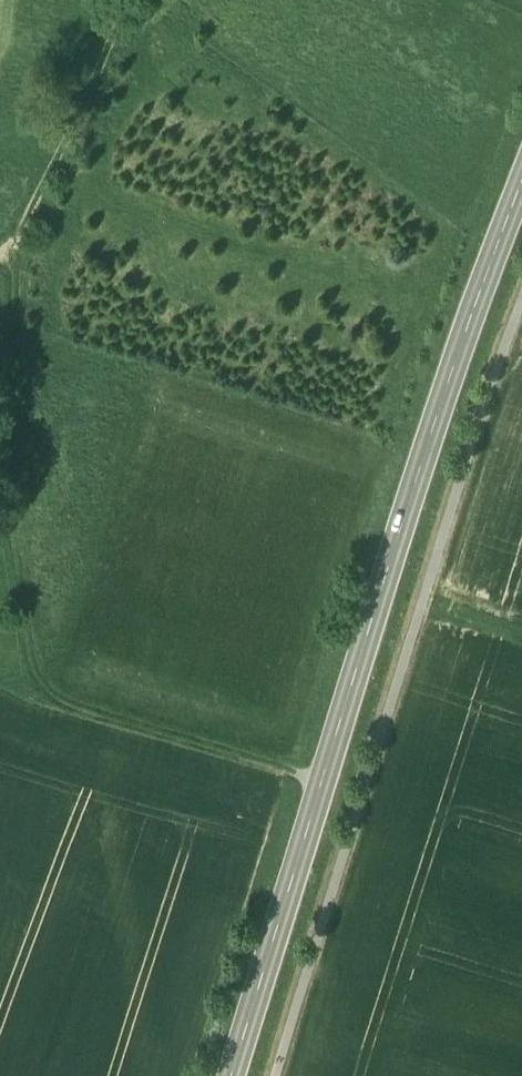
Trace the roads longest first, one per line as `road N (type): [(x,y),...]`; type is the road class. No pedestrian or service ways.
road 1 (track): [(127,0),(17,251),(5,507),(26,653),(39,694),(323,779)]
road 2 (primary): [(232,1075),(405,515),(521,182)]

